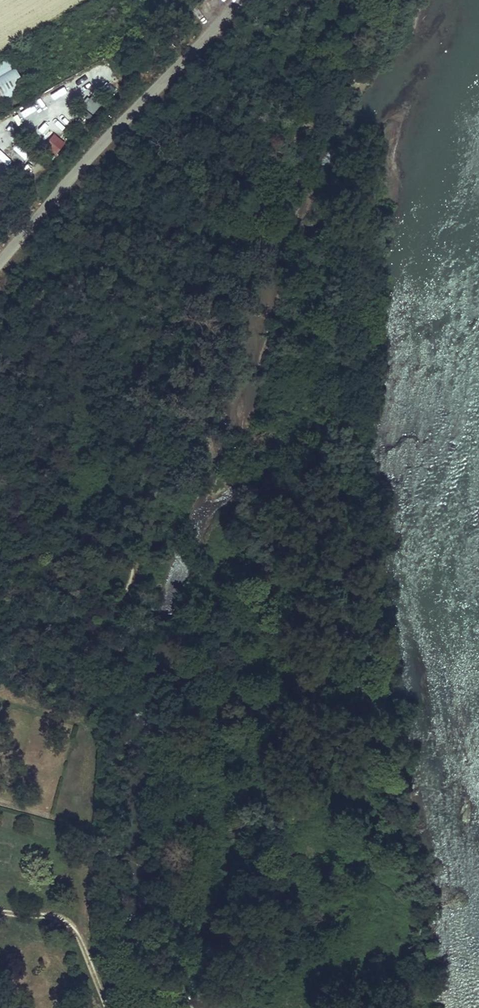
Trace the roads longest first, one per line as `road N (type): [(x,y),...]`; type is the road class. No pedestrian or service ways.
road 1 (unclassified): [(0,258),(156,81),(241,0)]

